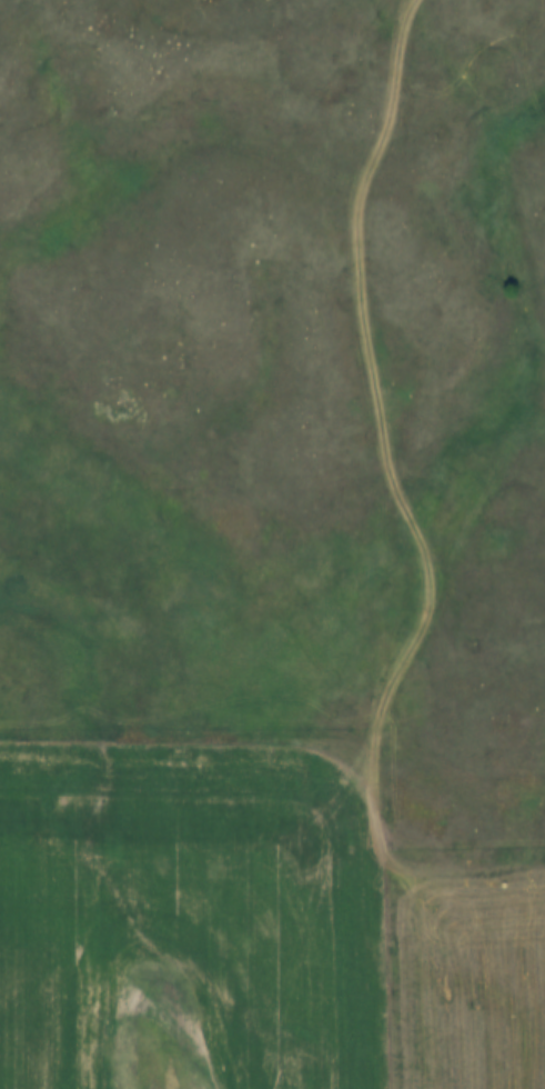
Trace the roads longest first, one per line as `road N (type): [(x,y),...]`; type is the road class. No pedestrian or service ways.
road 1 (track): [(447,0),(445,882)]
road 2 (track): [(0,777),(148,788),(260,837),(445,882)]

